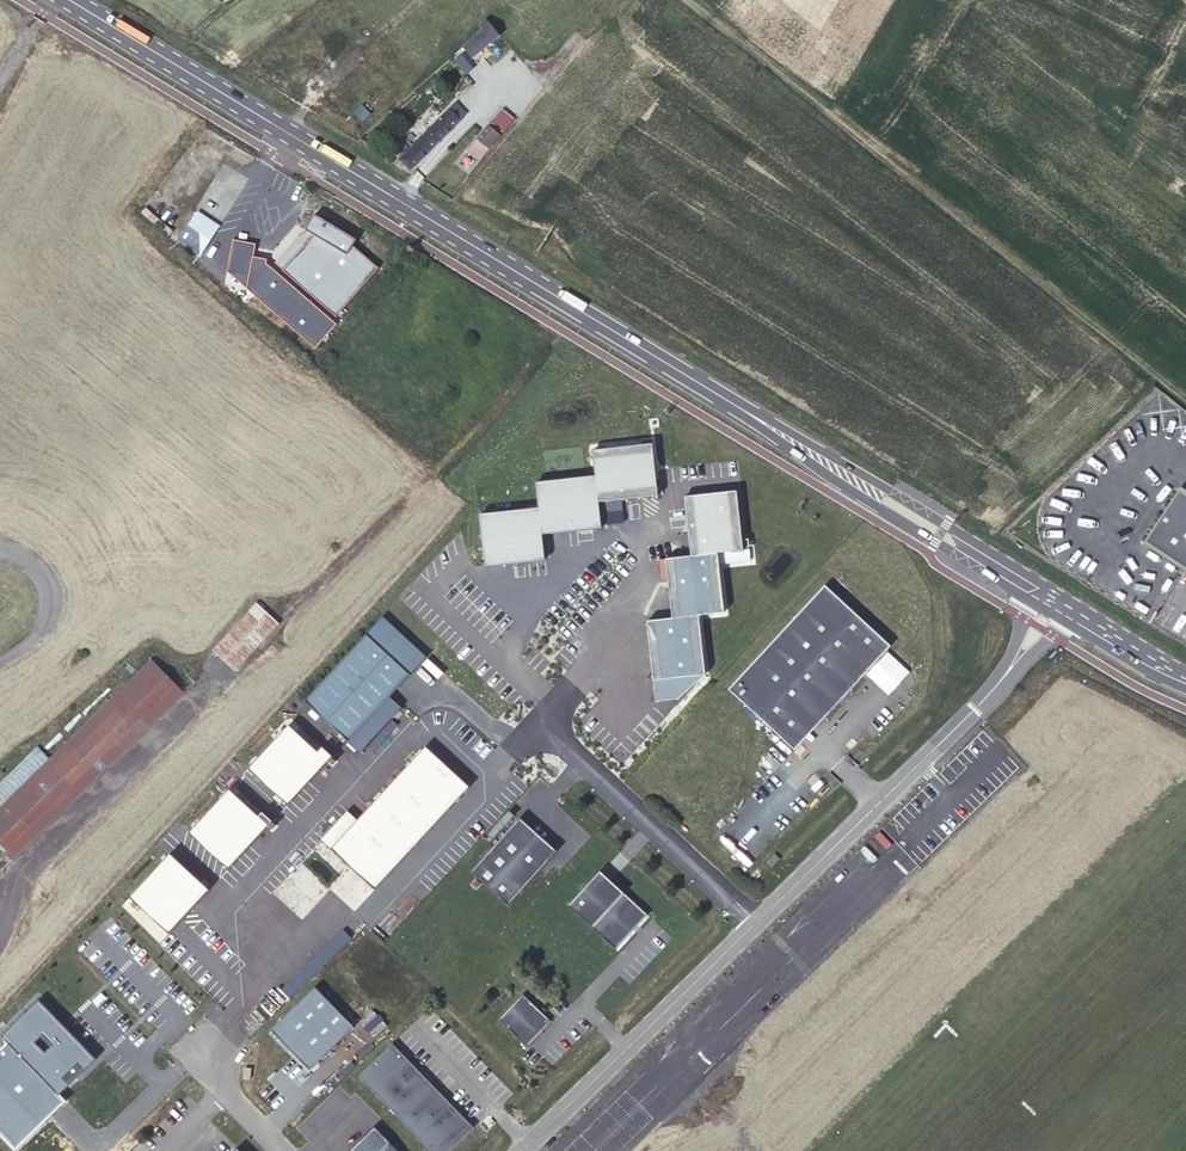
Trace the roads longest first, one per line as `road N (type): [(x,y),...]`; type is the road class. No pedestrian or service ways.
road 1 (primary): [(69,0),(1029,588)]
road 2 (track): [(1185,402),(689,0)]
road 3 (unclassified): [(1018,658),(756,921)]
road 4 (unclassified): [(756,921),(522,1150)]
road 5 (unclassified): [(548,730),(756,921)]
road 6 (primary): [(1071,614),(1185,684)]
road 7 (unclassified): [(206,1053),(224,1094),(279,1150)]

